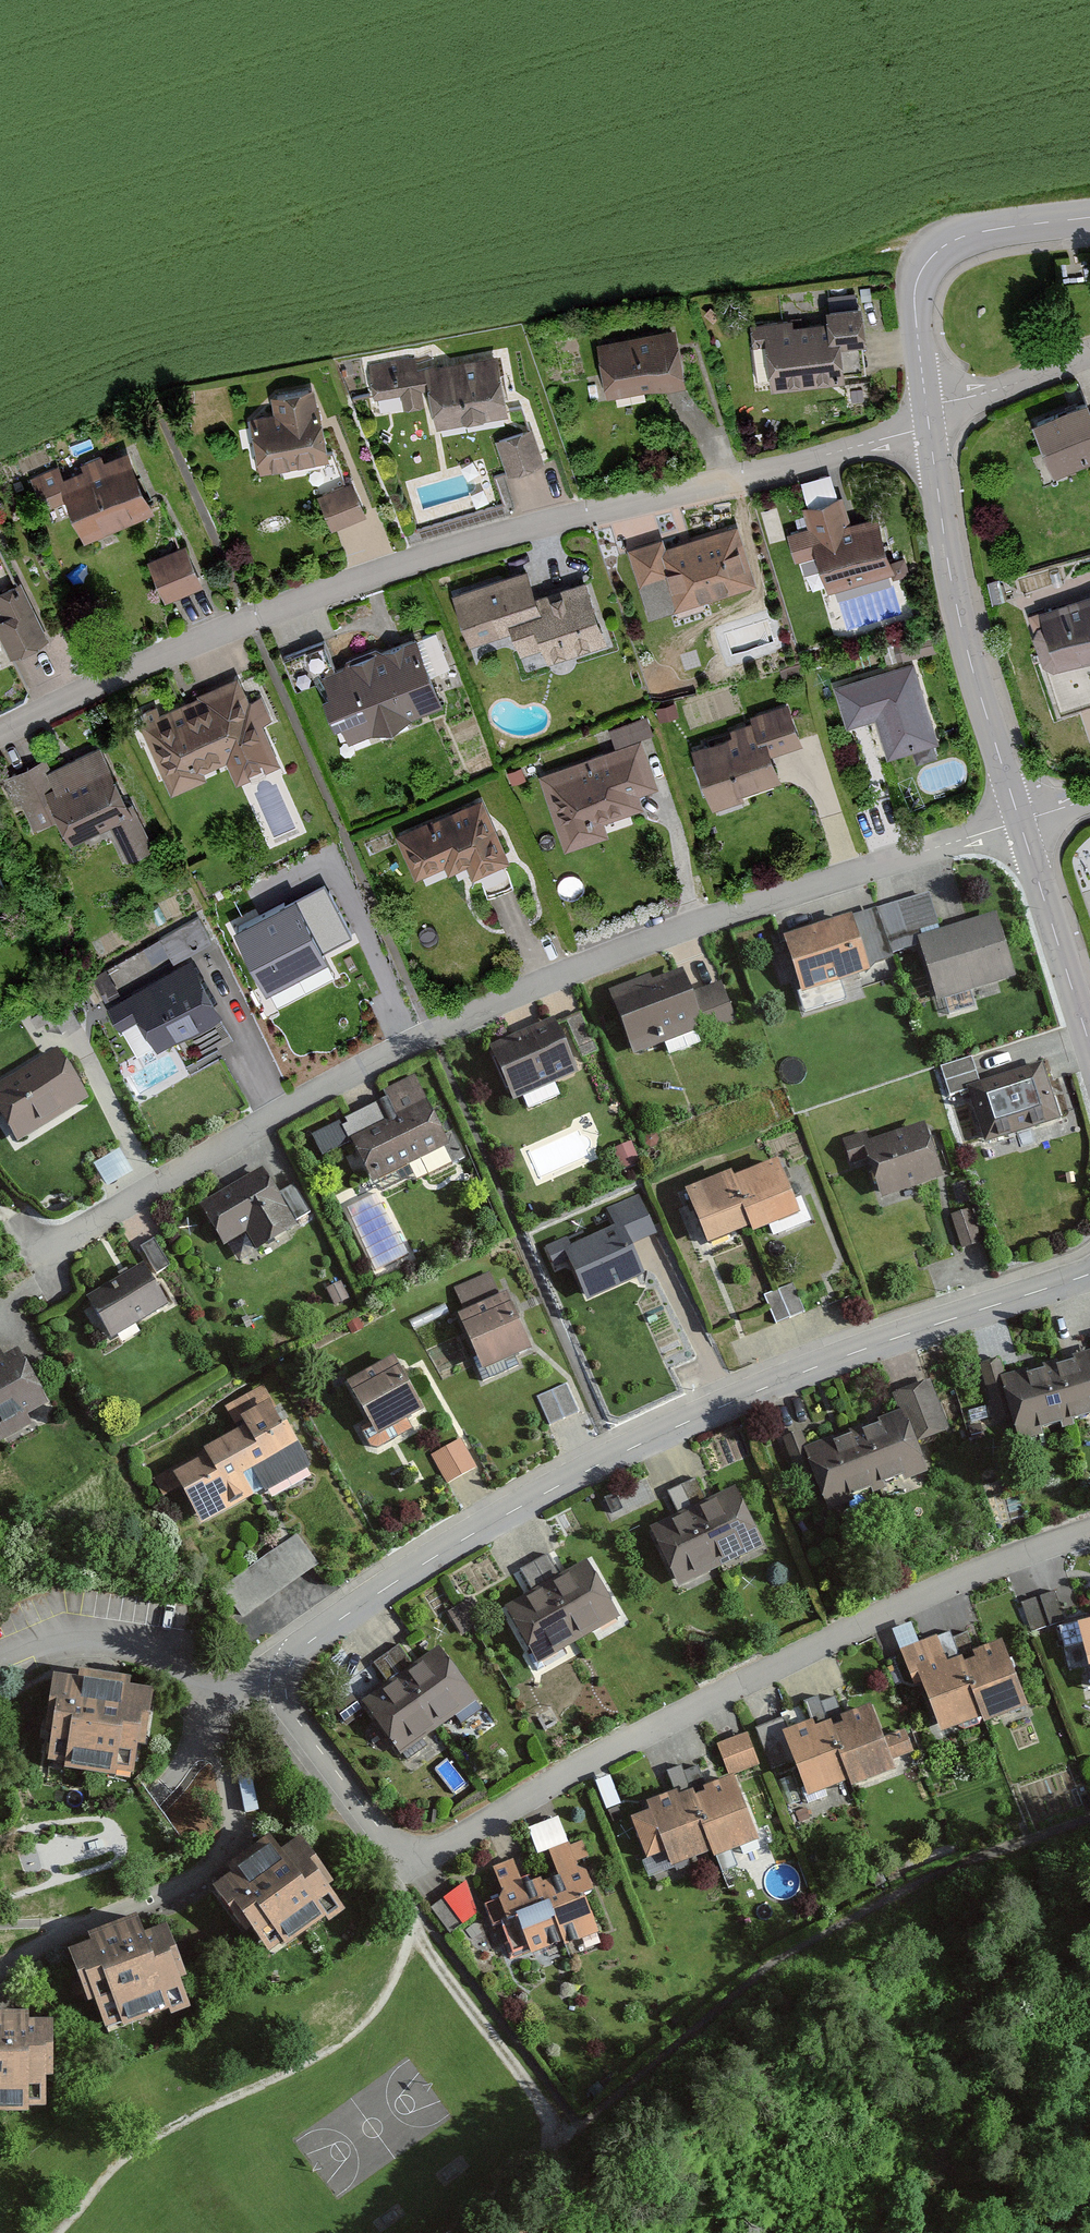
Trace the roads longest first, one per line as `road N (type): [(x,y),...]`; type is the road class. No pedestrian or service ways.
road 1 (residential): [(44,1252),(477,1010),(697,927),(1021,822)]
road 2 (residential): [(269,1663),(375,1824),(409,1856),(475,1834),(570,1772),(864,1622),(1089,1533)]
road 3 (residential): [(0,735),(253,618),(414,560),(745,477),(930,419)]
road 4 (residential): [(1089,1277),(756,1389),(663,1430),(490,1523),(269,1663)]
road 5 (residential): [(930,419),(953,588),(1021,822)]
road 6 (residential): [(229,1776),(235,1823),(219,1860),(0,1969)]
road 7 (residential): [(1089,215),(992,227),(938,254),(918,282),(915,315),(930,419)]
road 8 (residential): [(0,1657),(80,1635),(137,1639),(169,1651),(209,1699)]
road 9 (residential): [(1021,822),(1089,1034)]
road 10 (residential): [(930,419),(1089,354)]

